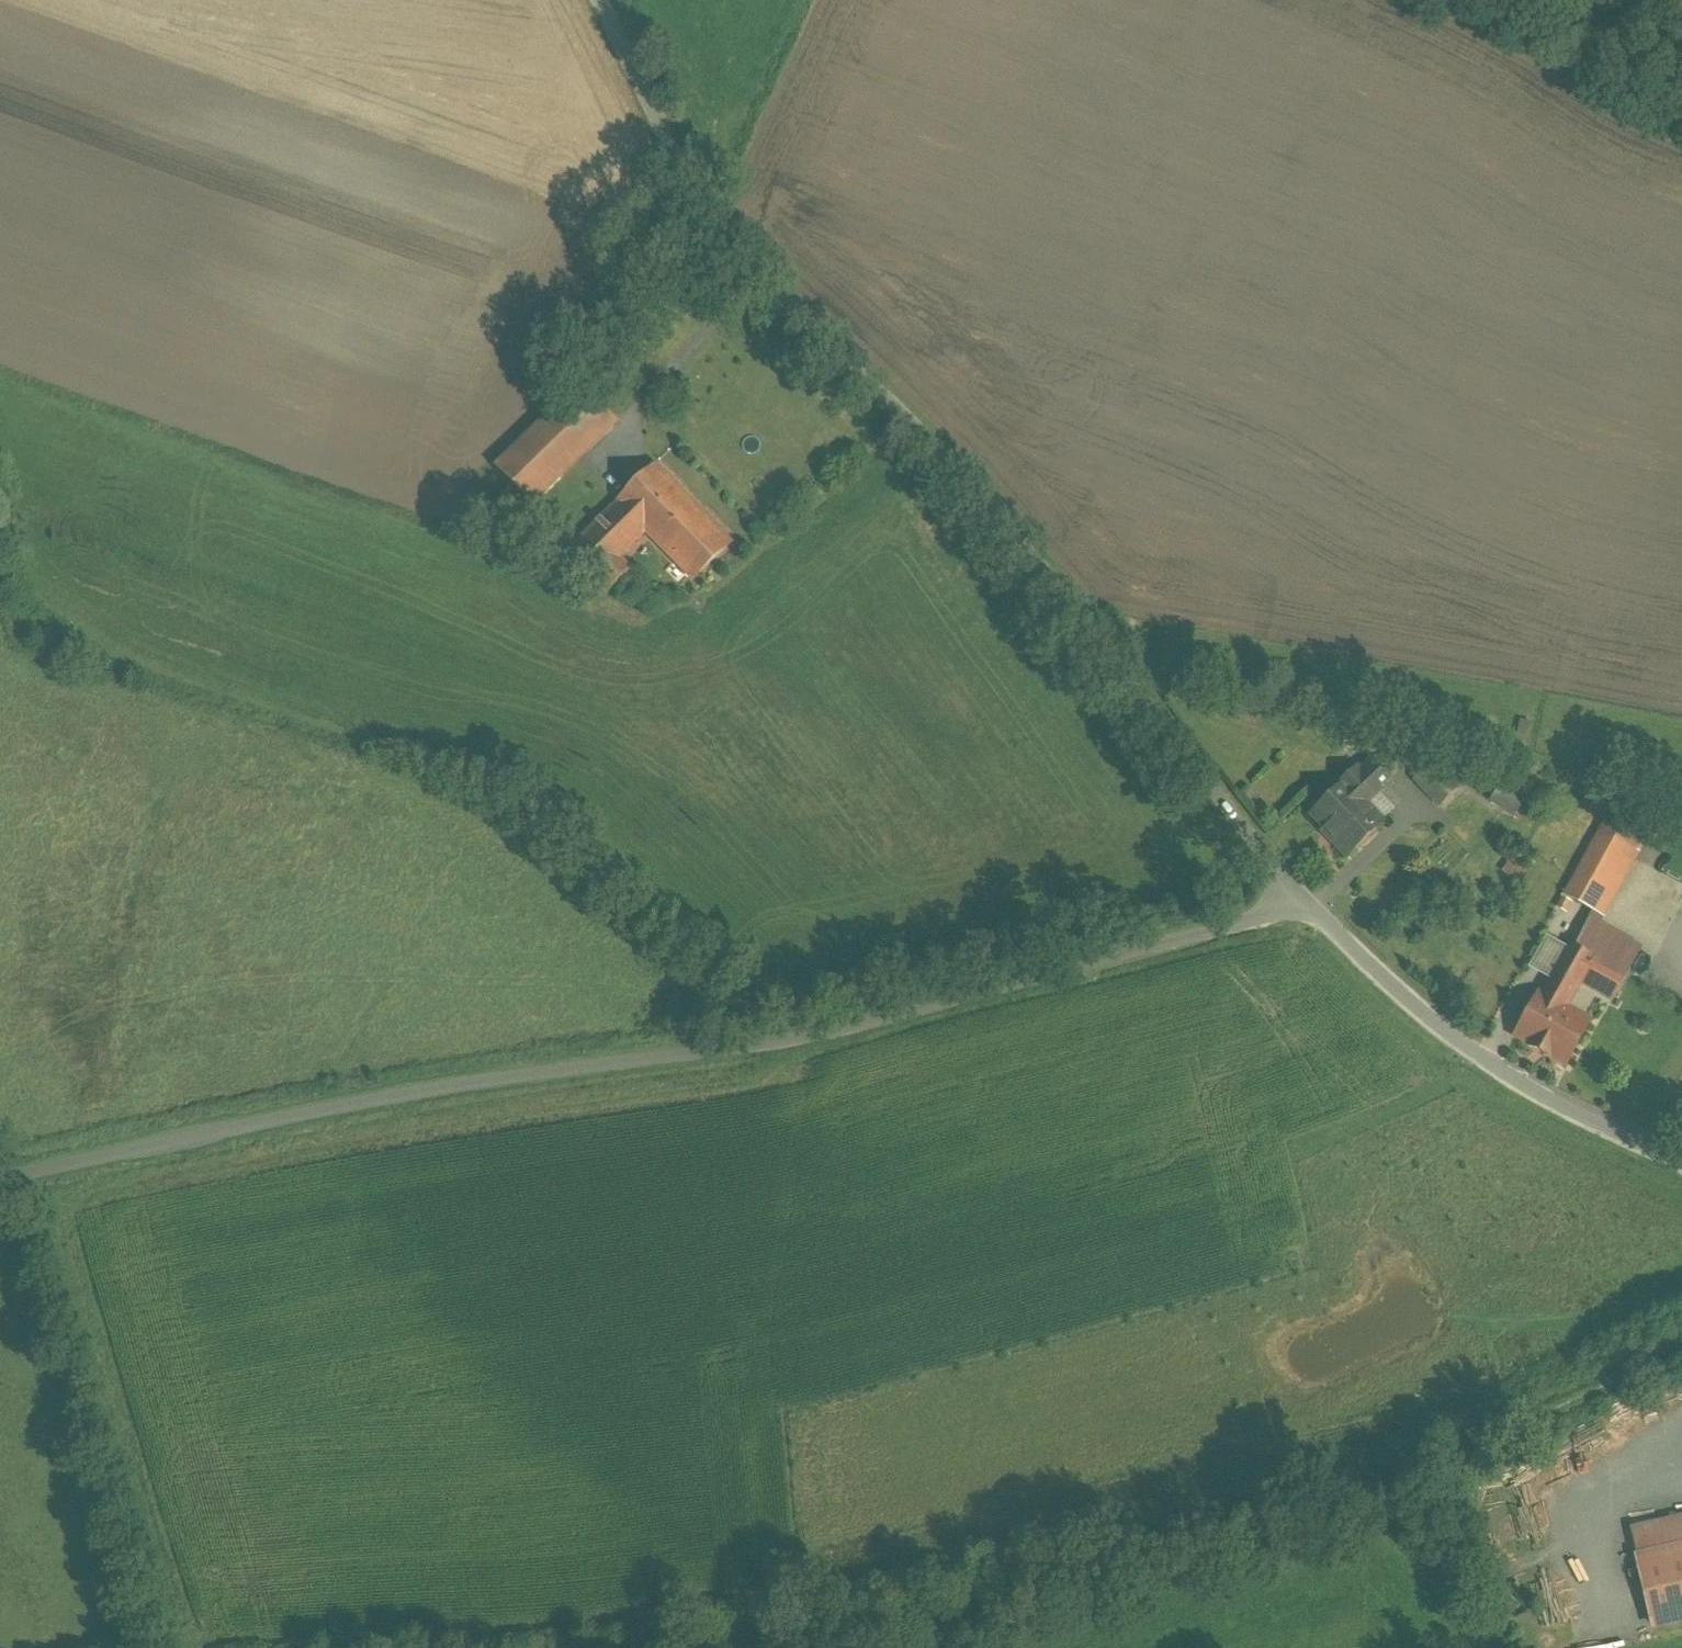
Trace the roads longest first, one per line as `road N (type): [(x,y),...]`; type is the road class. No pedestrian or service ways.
road 1 (unclassified): [(0,1175),(319,1111),(785,1041),(1309,904)]
road 2 (unclassified): [(1309,904),(700,164),(611,0)]
road 3 (residential): [(1681,1162),(1545,1098),(1466,1045),(1309,904)]

